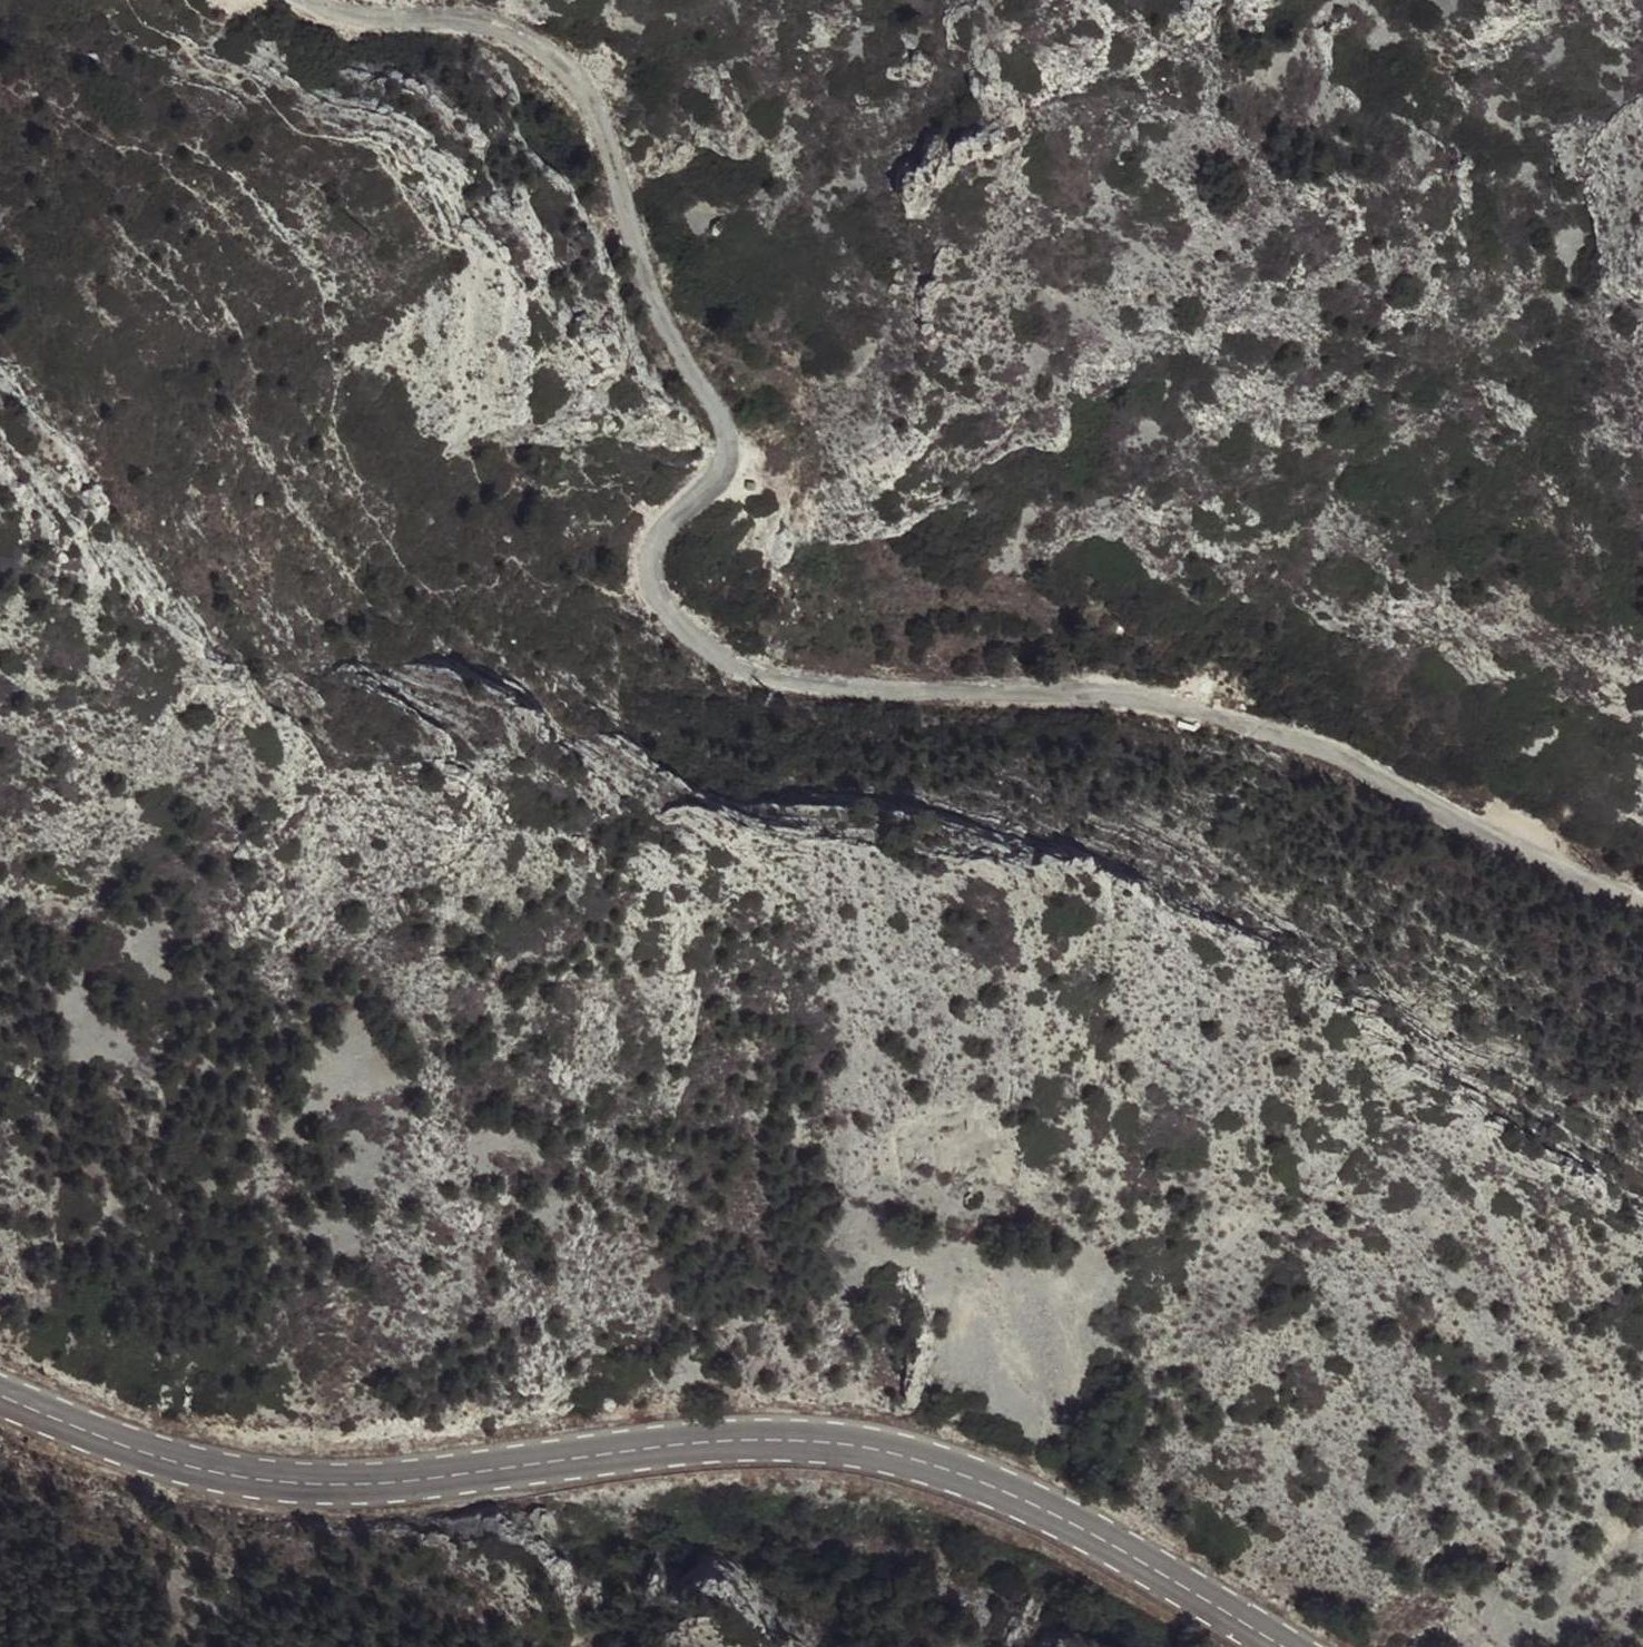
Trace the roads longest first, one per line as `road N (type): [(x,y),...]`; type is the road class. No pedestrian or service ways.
road 1 (track): [(302,0),(370,19),(503,29),(549,52),(574,78),(602,139),(652,307),(726,428),(723,466),(658,531),(648,554),(656,604),(689,640),(744,671),(803,686),(1109,695),(1208,713),(1323,748),(1512,850),(1642,908)]
road 2 (tertiary): [(0,1397),(96,1438),(291,1484),(365,1487),(705,1442),(832,1442),(960,1473),(1021,1498),(1282,1646)]

